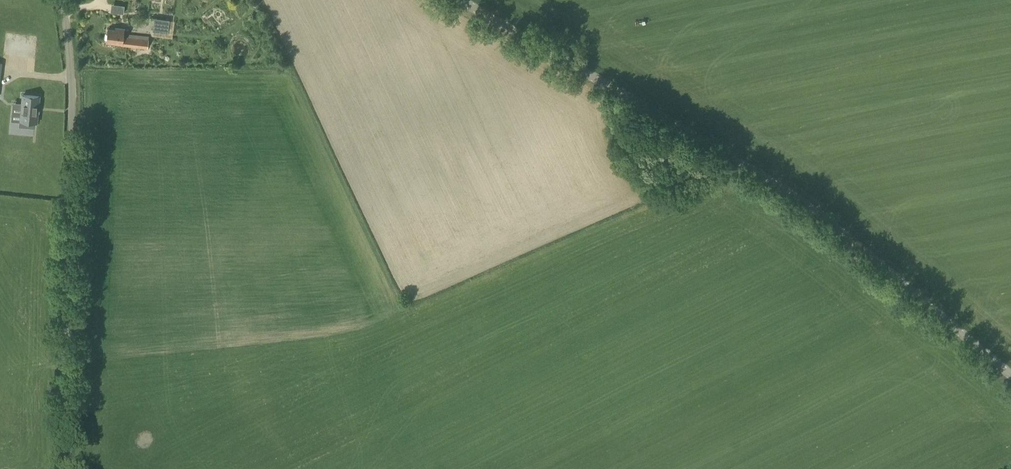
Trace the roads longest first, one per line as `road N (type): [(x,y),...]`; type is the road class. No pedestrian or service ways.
road 1 (unclassified): [(1010,383),(818,219),(461,0)]
road 2 (unclassified): [(59,468),(73,86),(64,0)]

